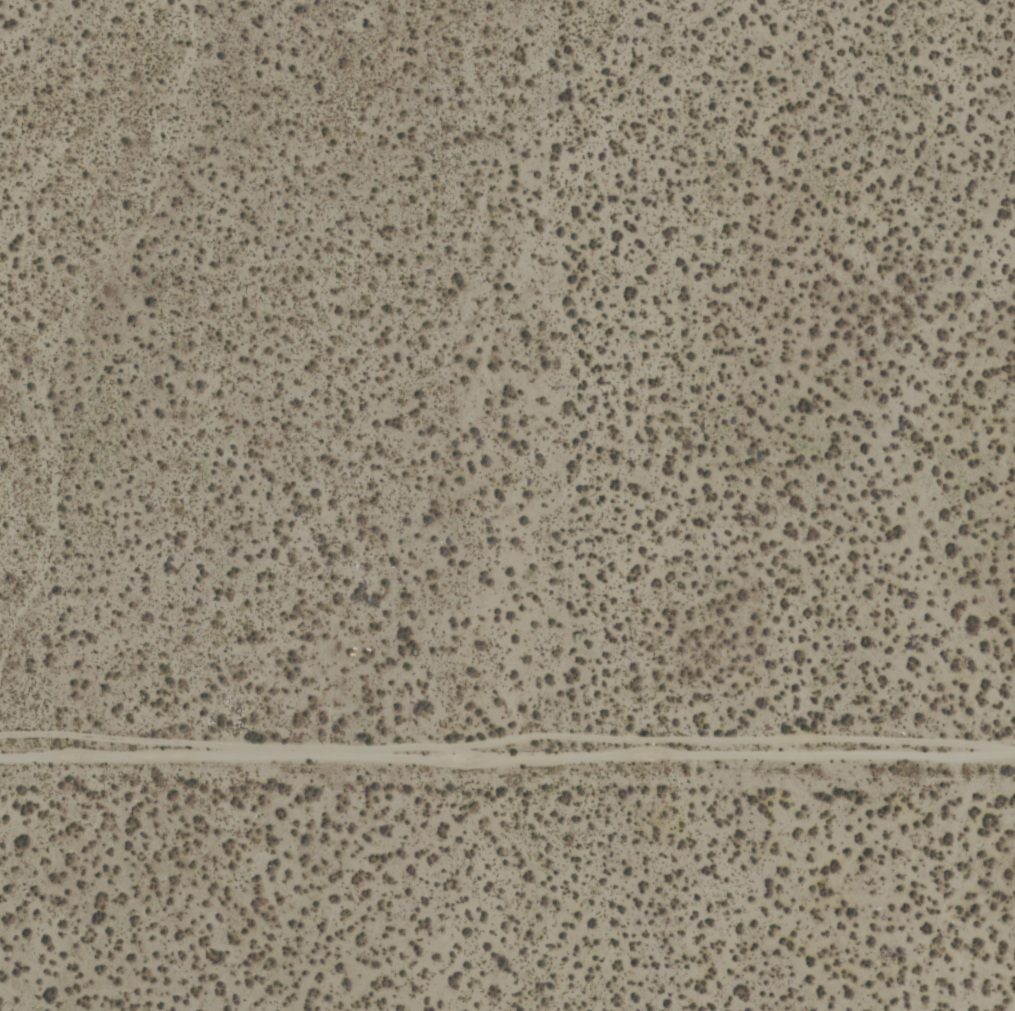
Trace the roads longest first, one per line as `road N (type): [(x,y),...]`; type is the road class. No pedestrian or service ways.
road 1 (residential): [(0,749),(1014,751)]

